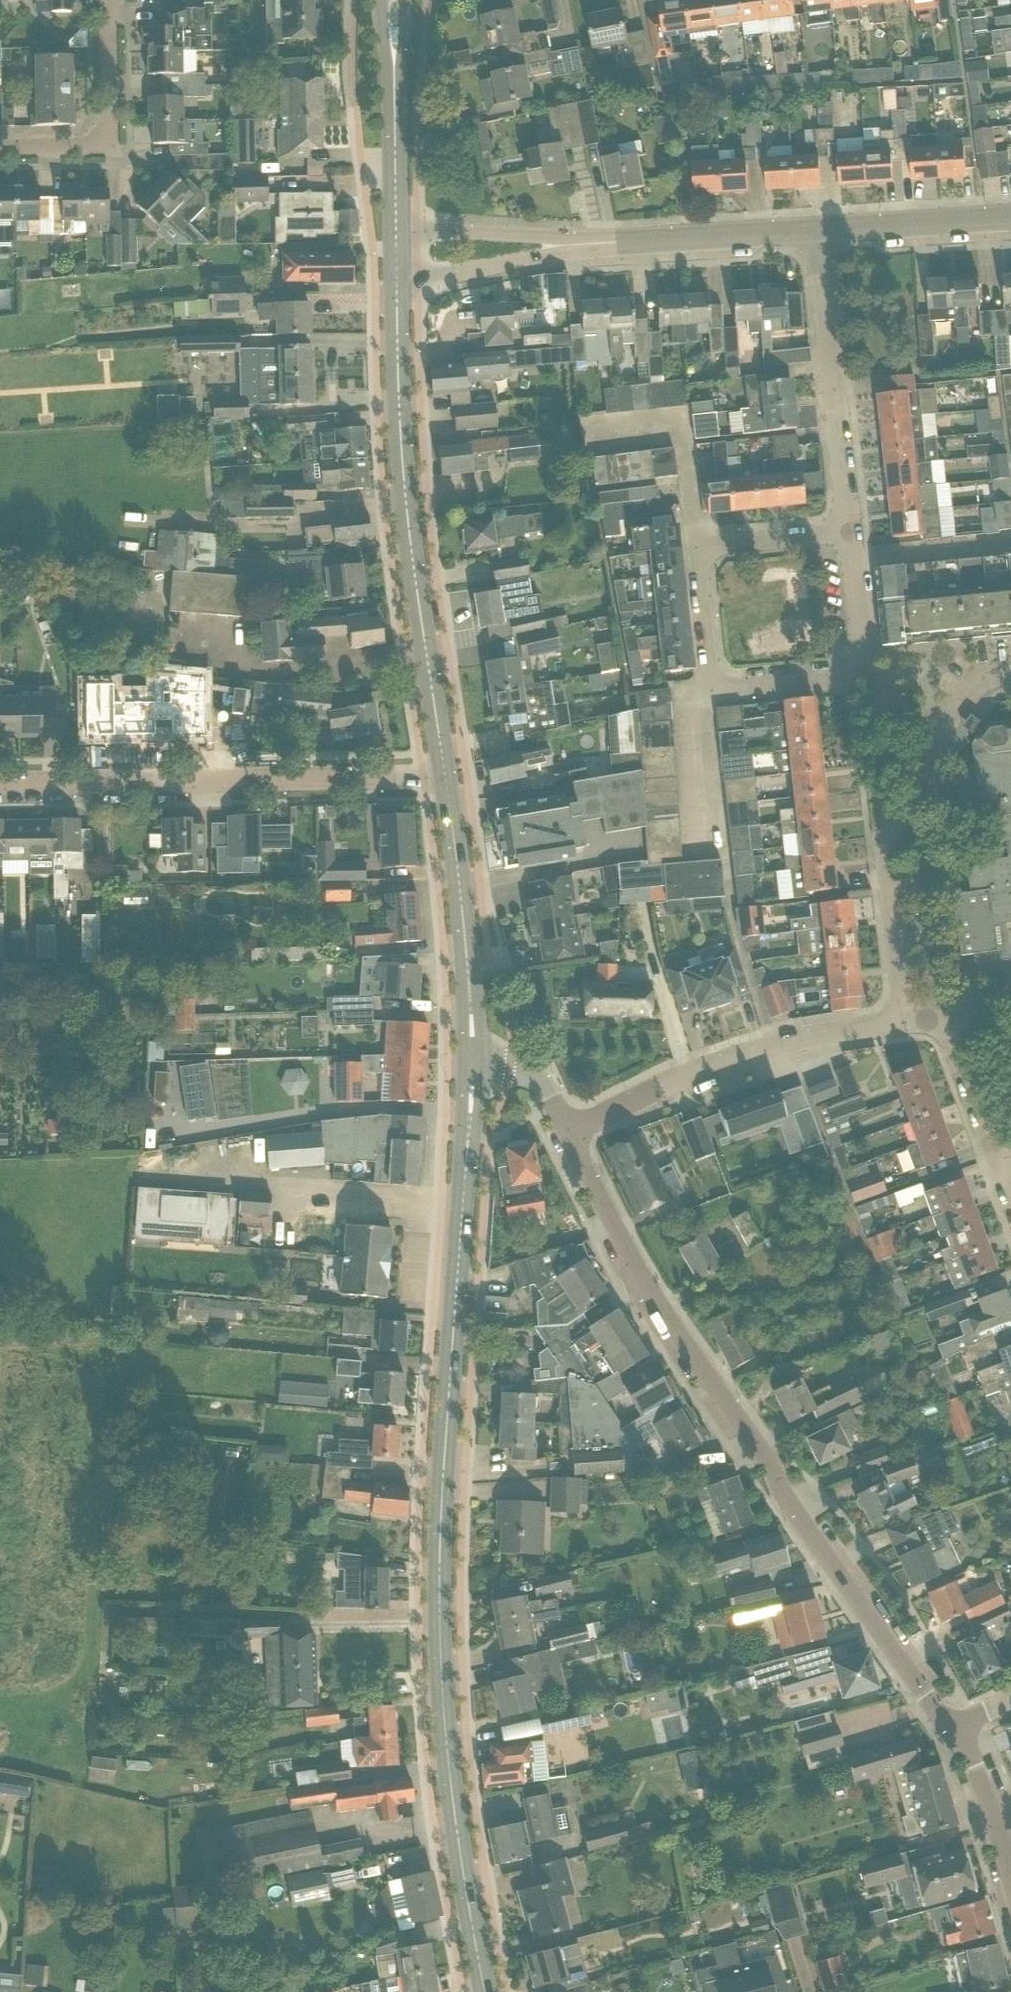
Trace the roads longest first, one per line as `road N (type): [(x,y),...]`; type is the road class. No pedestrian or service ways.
road 1 (tertiary): [(483,1991),(446,1758),(439,1615),(472,1065)]
road 2 (unclassified): [(953,1730),(673,1335),(567,1132)]
road 3 (tertiary): [(446,773),(418,621),(398,419),(396,272)]
road 4 (residential): [(872,679),(712,687),(700,549),(854,531)]
road 5 (residential): [(446,773),(0,786)]
road 6 (residential): [(567,1132),(700,1069),(774,1046),(905,1025)]
road 7 (residential): [(854,531),(818,226)]
road 8 (residential): [(905,1025),(886,843),(938,781),(936,743)]
road 9 (tertiary): [(472,1065),(446,773)]
road 10 (residential): [(0,148),(81,148),(105,131),(107,0)]
road 11 (unclassified): [(599,244),(818,226)]
road 12 (unclassified): [(396,272),(416,276),(599,244)]
road 13 (unclassified): [(599,244),(398,228)]
road 14 (unclassified): [(818,226),(1010,214)]
road 15 (unclassified): [(1010,1888),(991,1814),(953,1730)]
road 16 (residential): [(991,1138),(954,1033),(946,1023),(905,1025)]
road 17 (tertiary): [(398,228),(395,64)]
road 18 (residential): [(872,679),(854,531)]
road 19 (unclassified): [(567,1132),(553,1100),(512,1065),(472,1065)]

